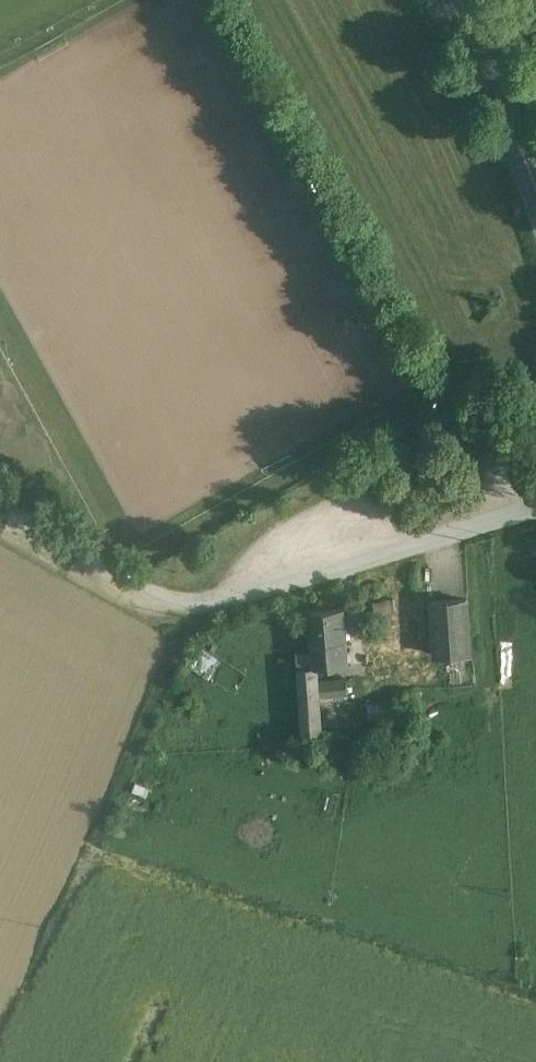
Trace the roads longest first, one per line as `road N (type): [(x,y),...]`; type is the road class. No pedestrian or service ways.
road 1 (residential): [(535,508),(195,604),(139,588),(0,509)]
road 2 (secondary): [(535,184),(452,0)]

